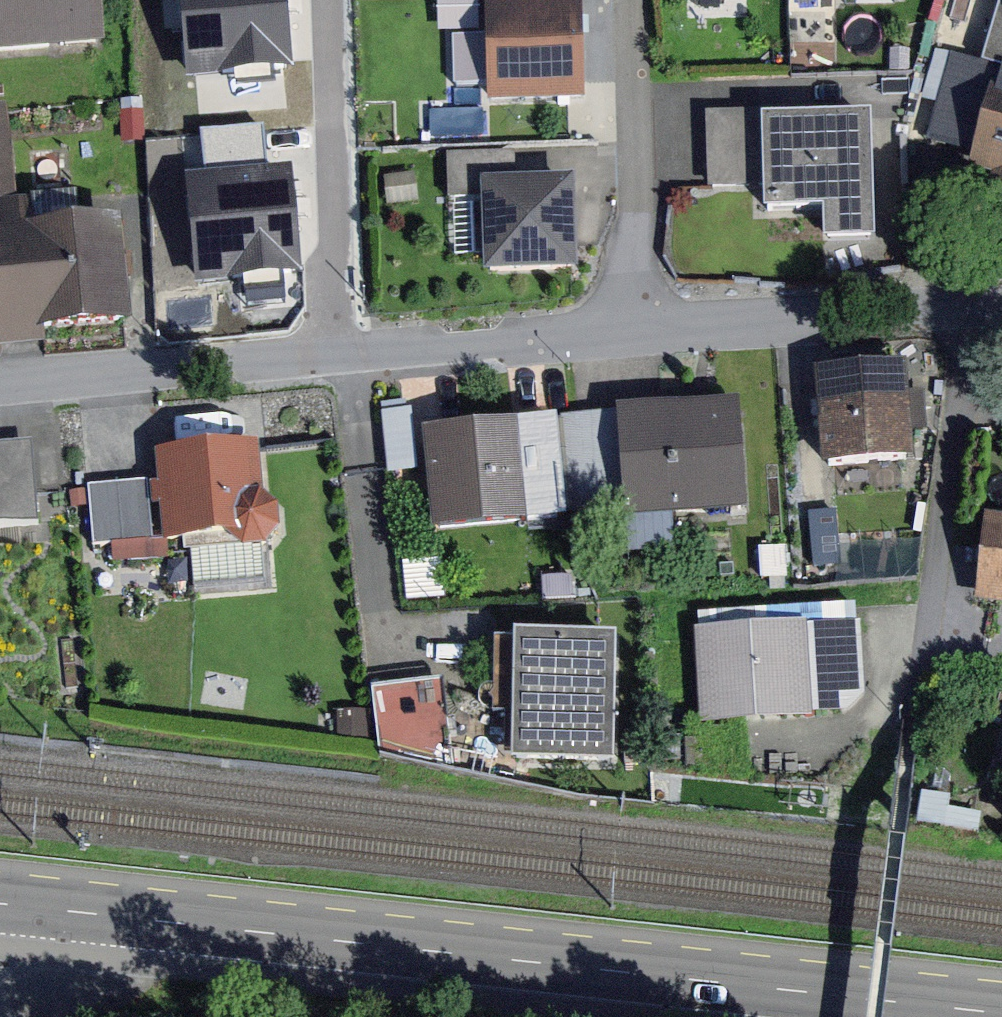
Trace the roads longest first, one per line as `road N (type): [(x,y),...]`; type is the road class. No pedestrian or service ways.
road 1 (primary): [(1001,1015),(0,903)]
road 2 (residential): [(0,384),(649,319)]
road 3 (residential): [(649,319),(1001,310)]
road 4 (residential): [(649,319),(643,0)]

